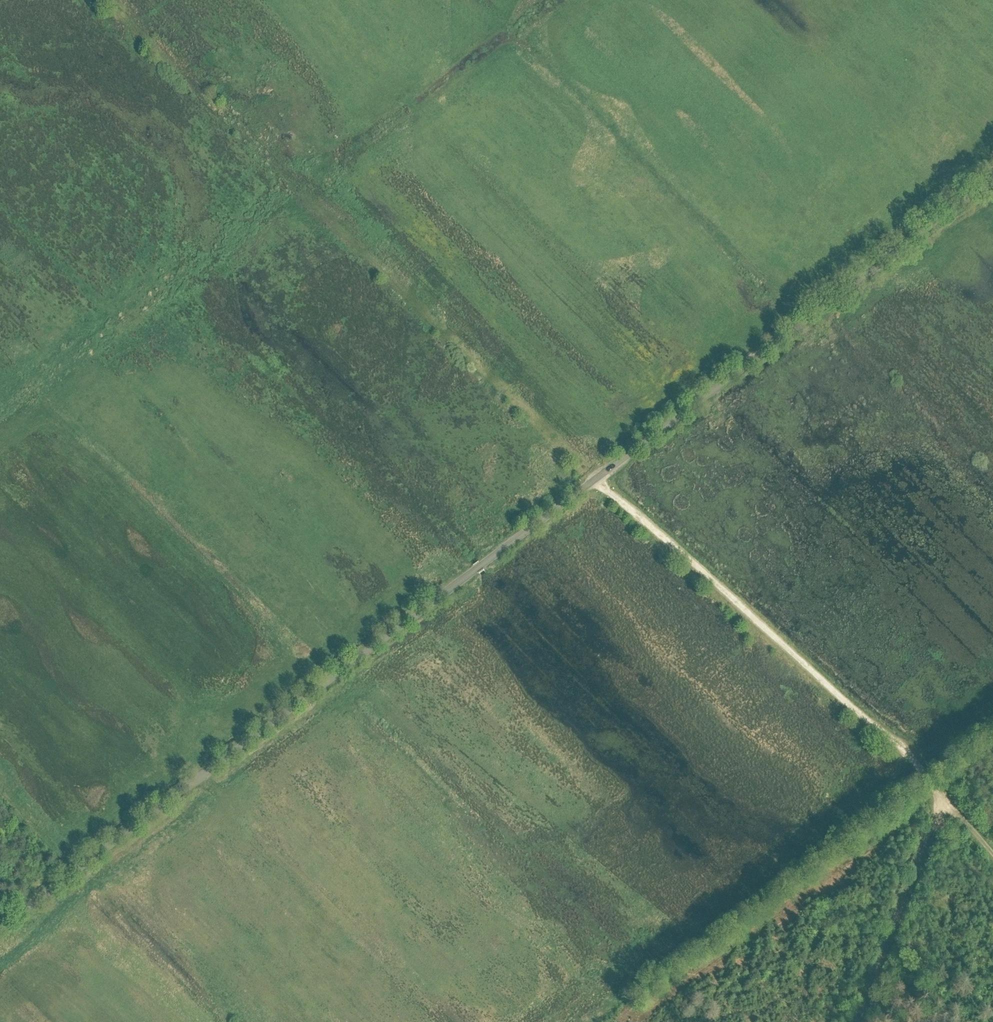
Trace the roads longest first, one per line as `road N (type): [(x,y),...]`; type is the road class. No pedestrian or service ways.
road 1 (tertiary): [(0,928),(784,335)]
road 2 (track): [(939,795),(906,752),(596,478)]
road 3 (tertiary): [(992,178),(784,335)]
road 4 (track): [(860,1021),(947,803)]

